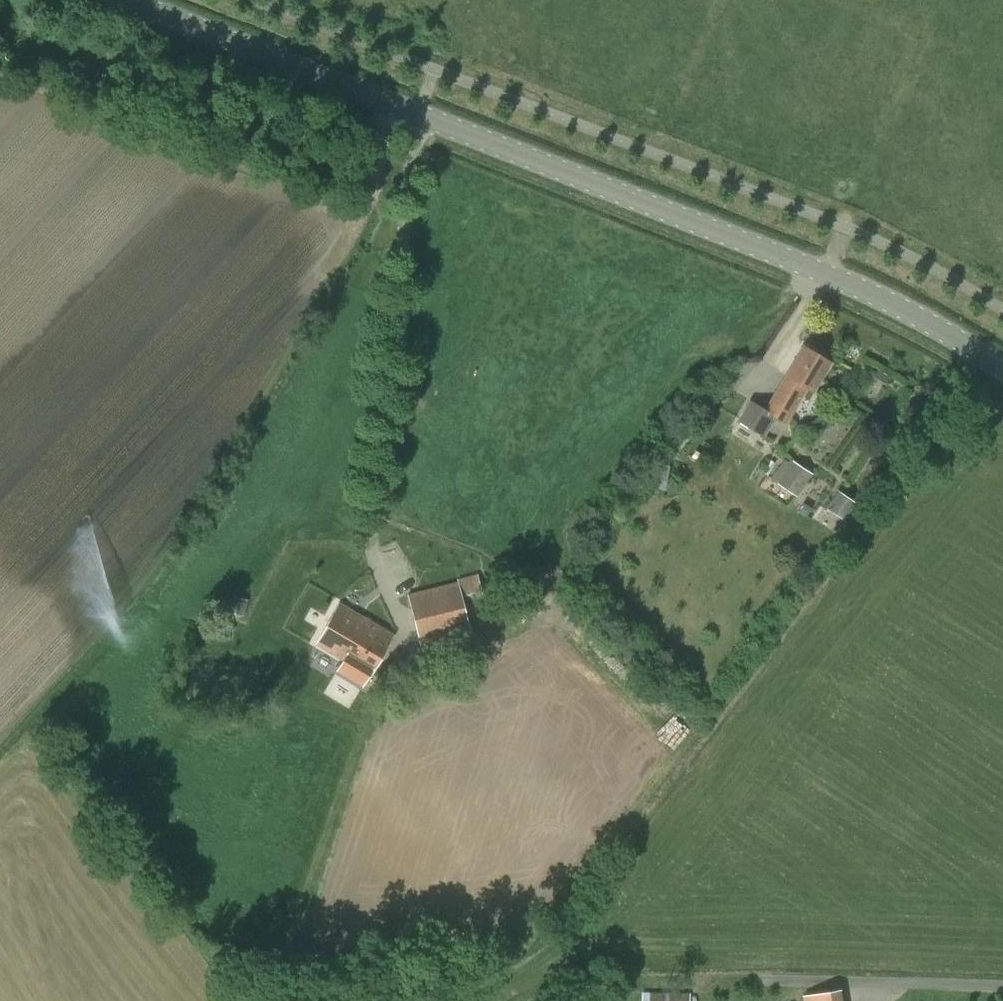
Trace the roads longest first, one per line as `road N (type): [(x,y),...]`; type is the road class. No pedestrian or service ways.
road 1 (secondary): [(126,0),(810,266),(1002,369)]

